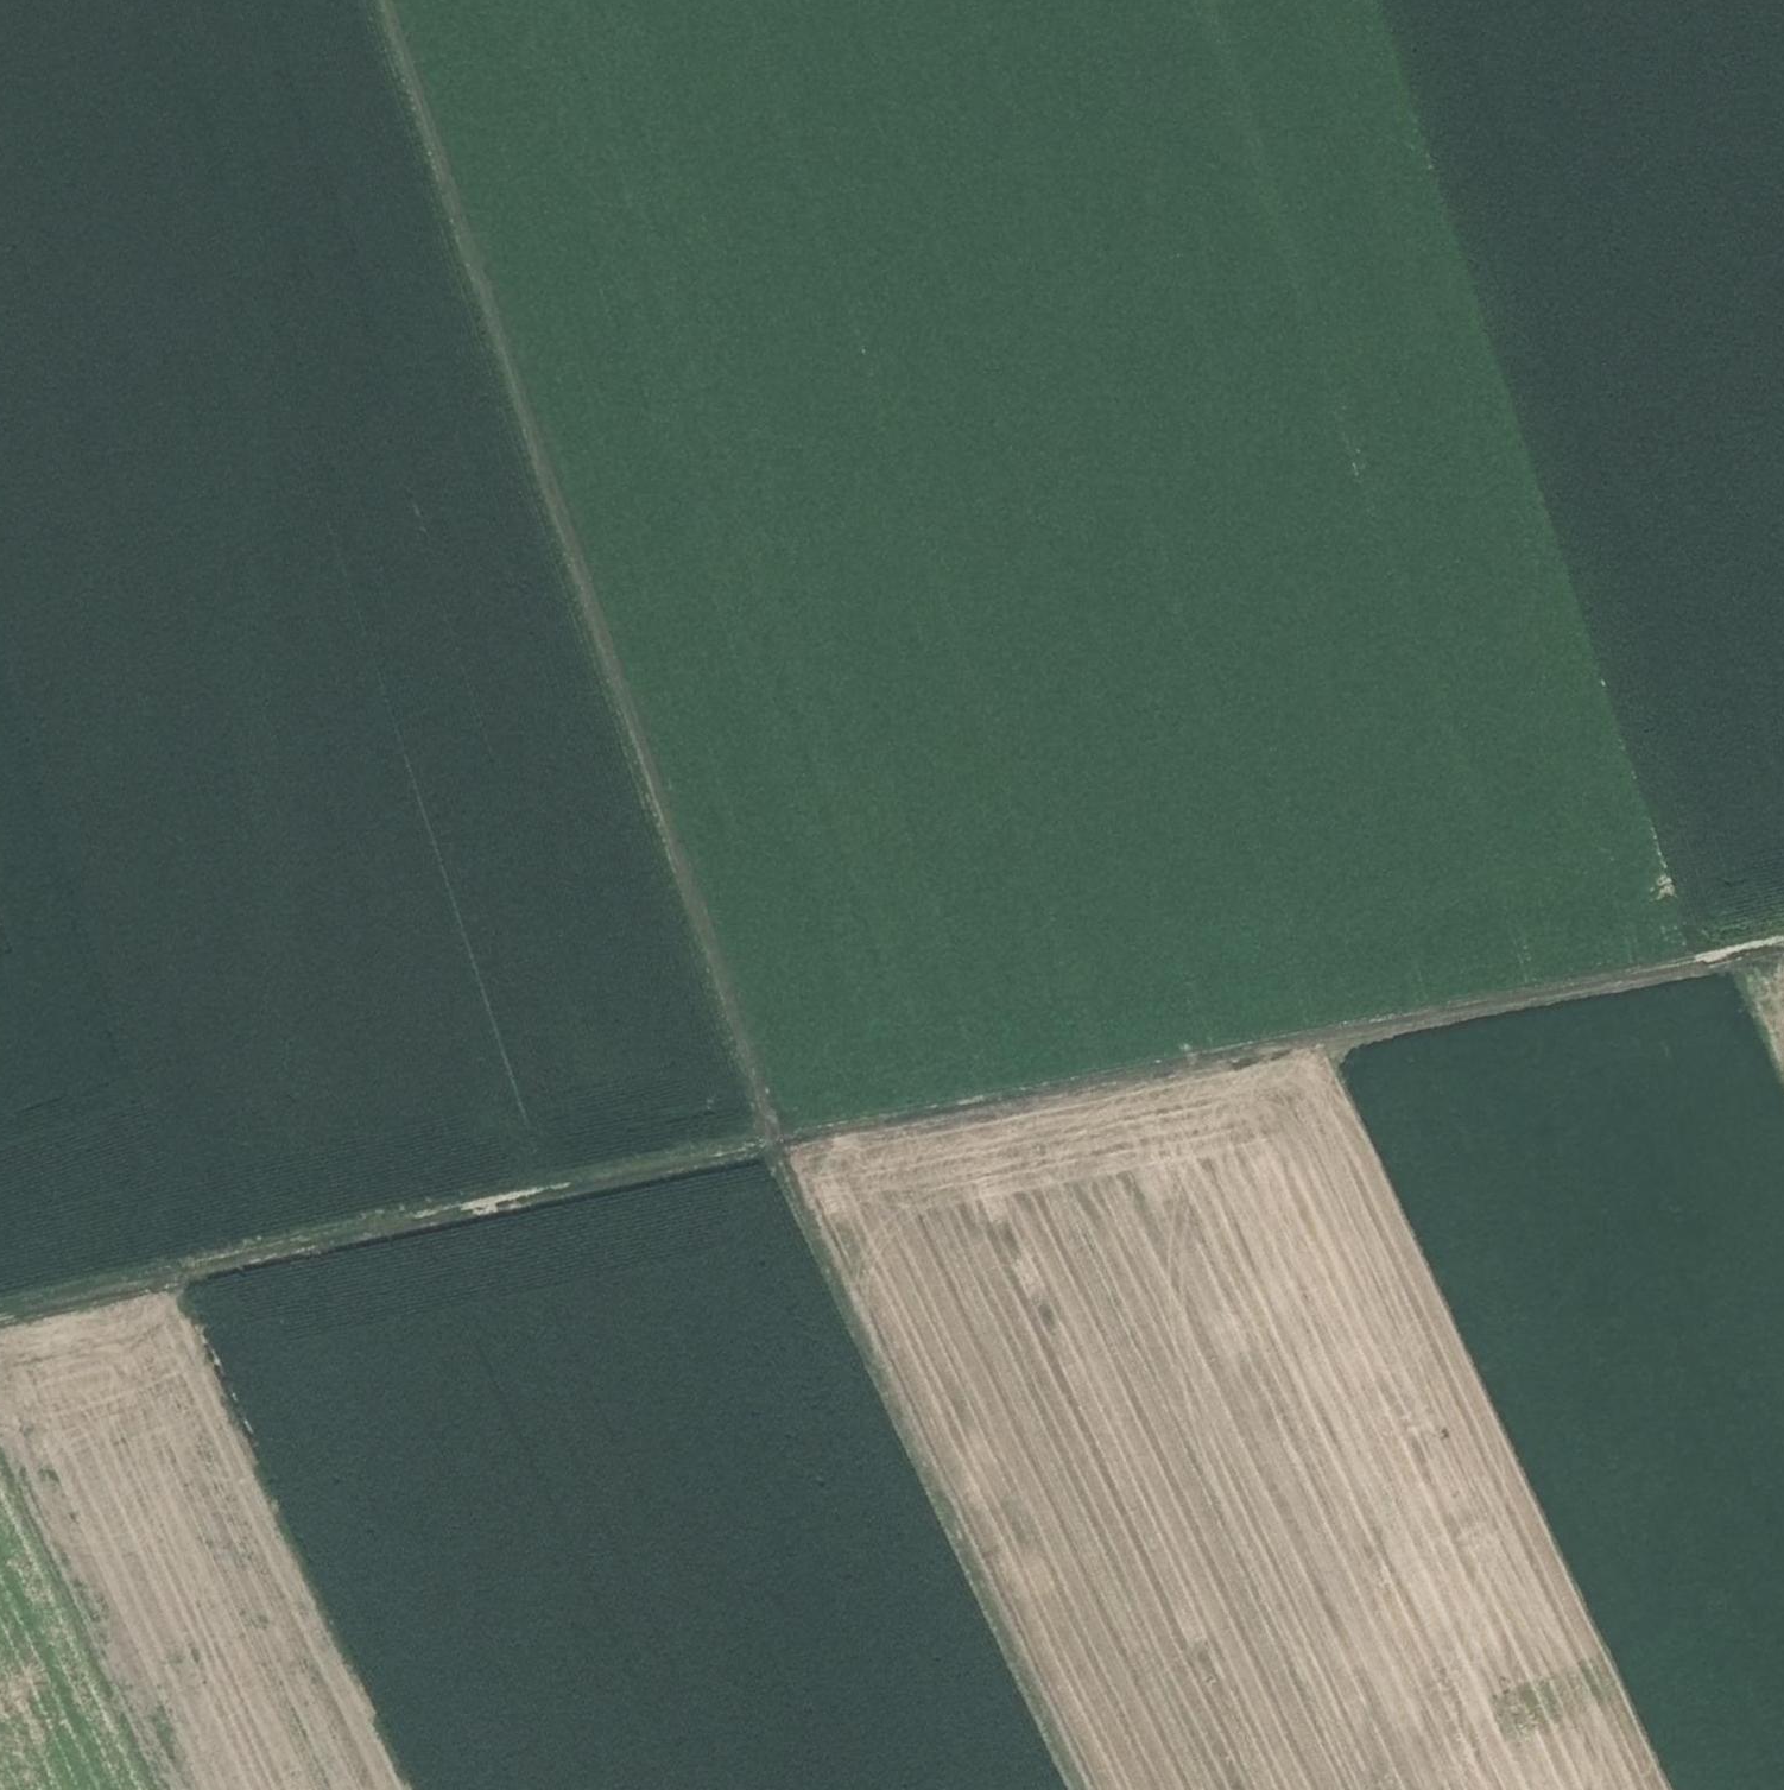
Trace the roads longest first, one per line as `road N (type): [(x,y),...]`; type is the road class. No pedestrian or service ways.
road 1 (track): [(1080,1789),(781,1149),(386,0)]
road 2 (track): [(1783,946),(0,1310)]

